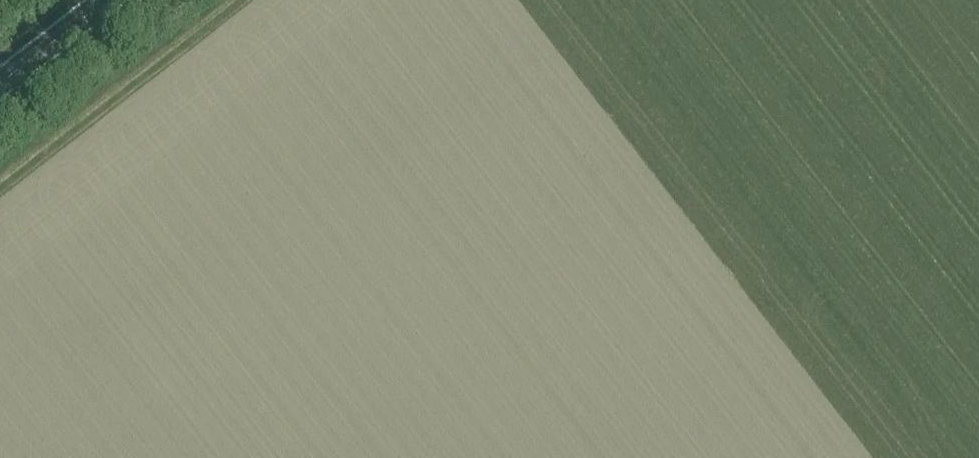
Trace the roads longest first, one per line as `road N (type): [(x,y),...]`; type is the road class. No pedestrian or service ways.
road 1 (secondary): [(0,83),(105,0)]

